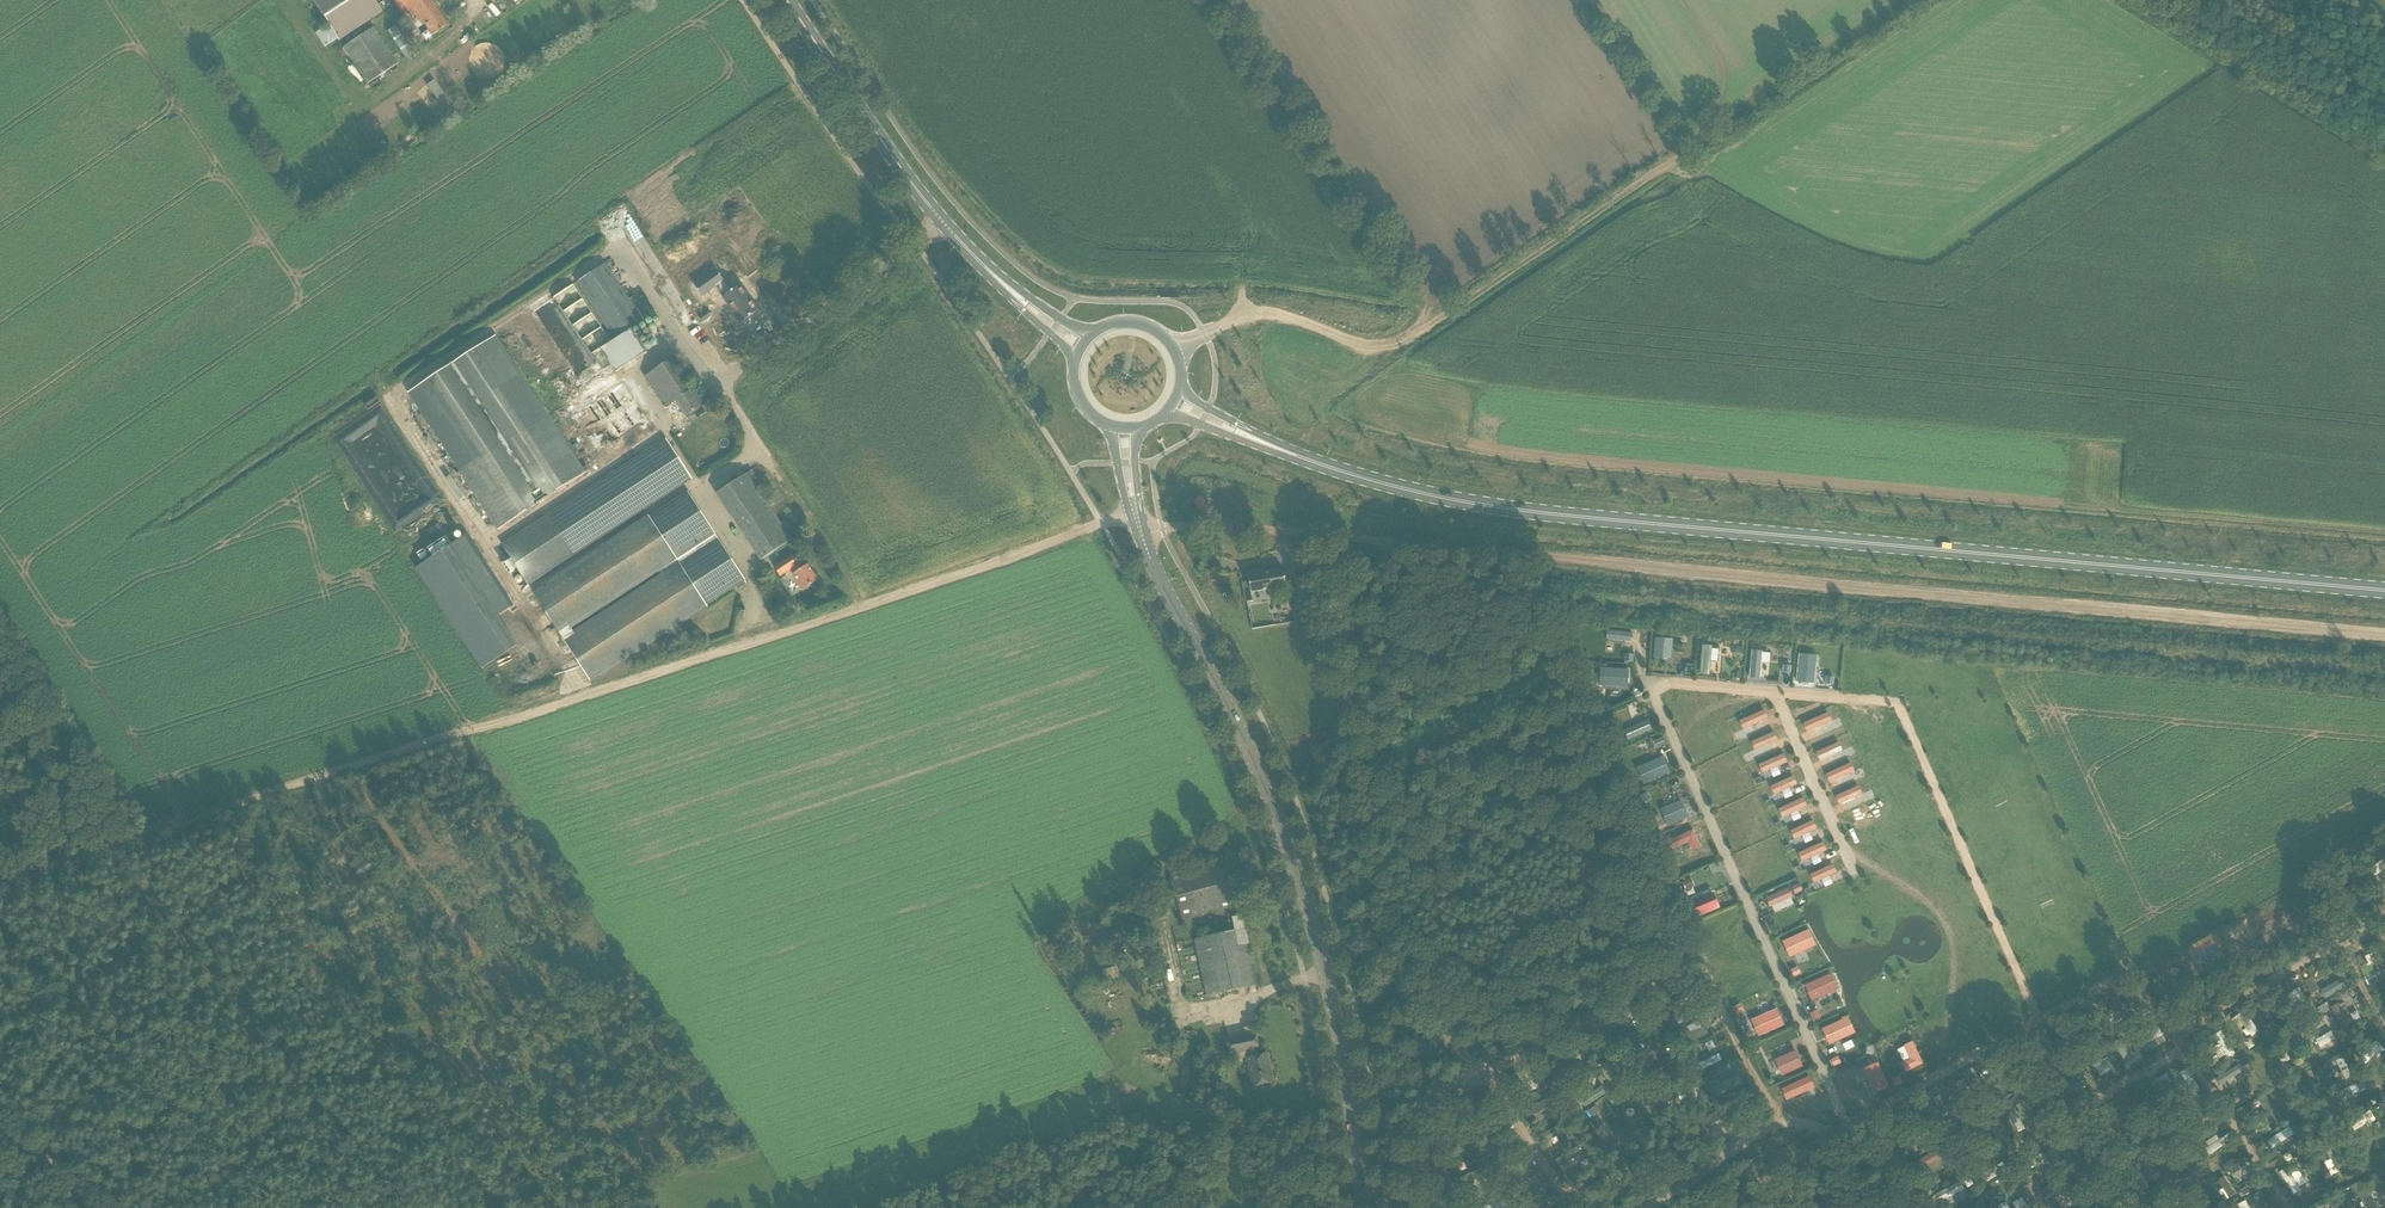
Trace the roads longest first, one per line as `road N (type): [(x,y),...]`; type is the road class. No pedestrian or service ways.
road 1 (track): [(2384,635),(1450,547),(1137,520),(1102,524)]
road 2 (track): [(1402,341),(1404,366),(1349,401),(1346,417),(1458,448),(2384,533)]
road 3 (secondary): [(2384,591),(1512,509),(1405,489),(1291,453)]
road 4 (track): [(1910,0),(1398,343),(1363,346),(1314,324),(1259,313),(1204,334)]
road 5 (track): [(1102,524),(347,770)]
road 6 (secondary): [(1363,1207),(1348,1082),(1308,908),(1249,750),(1137,520)]
road 7 (secondary): [(1014,294),(932,209),(786,0)]
road 8 (track): [(347,770),(0,884)]
road 9 (track): [(1351,1104),(1414,1100),(1474,1075),(1494,1078)]
road 10 (secondary): [(1177,394),(1176,352),(1152,328),(1119,323),(1089,339)]
road 11 (secondary): [(1167,411),(1291,453)]
road 12 (track): [(97,1207),(0,1120)]
road 13 (secondary): [(1291,453),(1177,394)]

